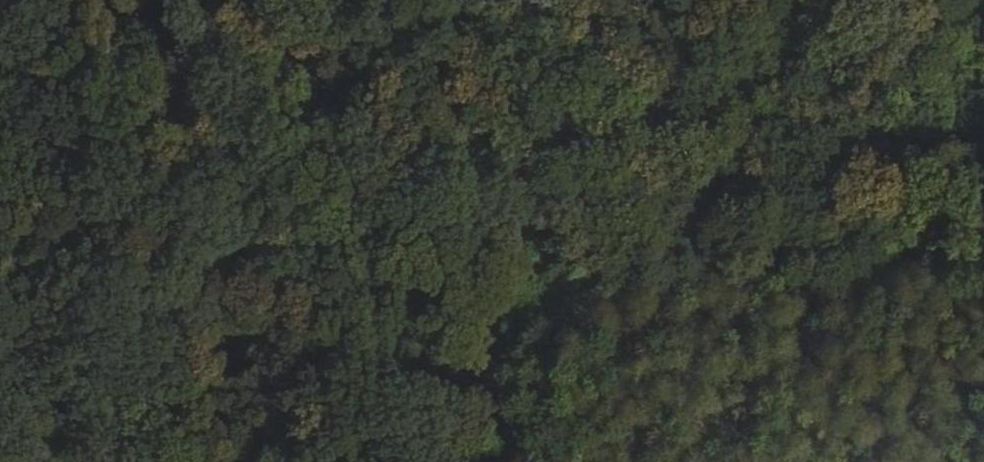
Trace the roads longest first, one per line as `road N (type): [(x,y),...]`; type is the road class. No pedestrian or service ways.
road 1 (track): [(573,158),(101,170),(0,195)]
road 2 (track): [(983,149),(573,158)]
road 3 (track): [(498,461),(514,300),(573,158)]

